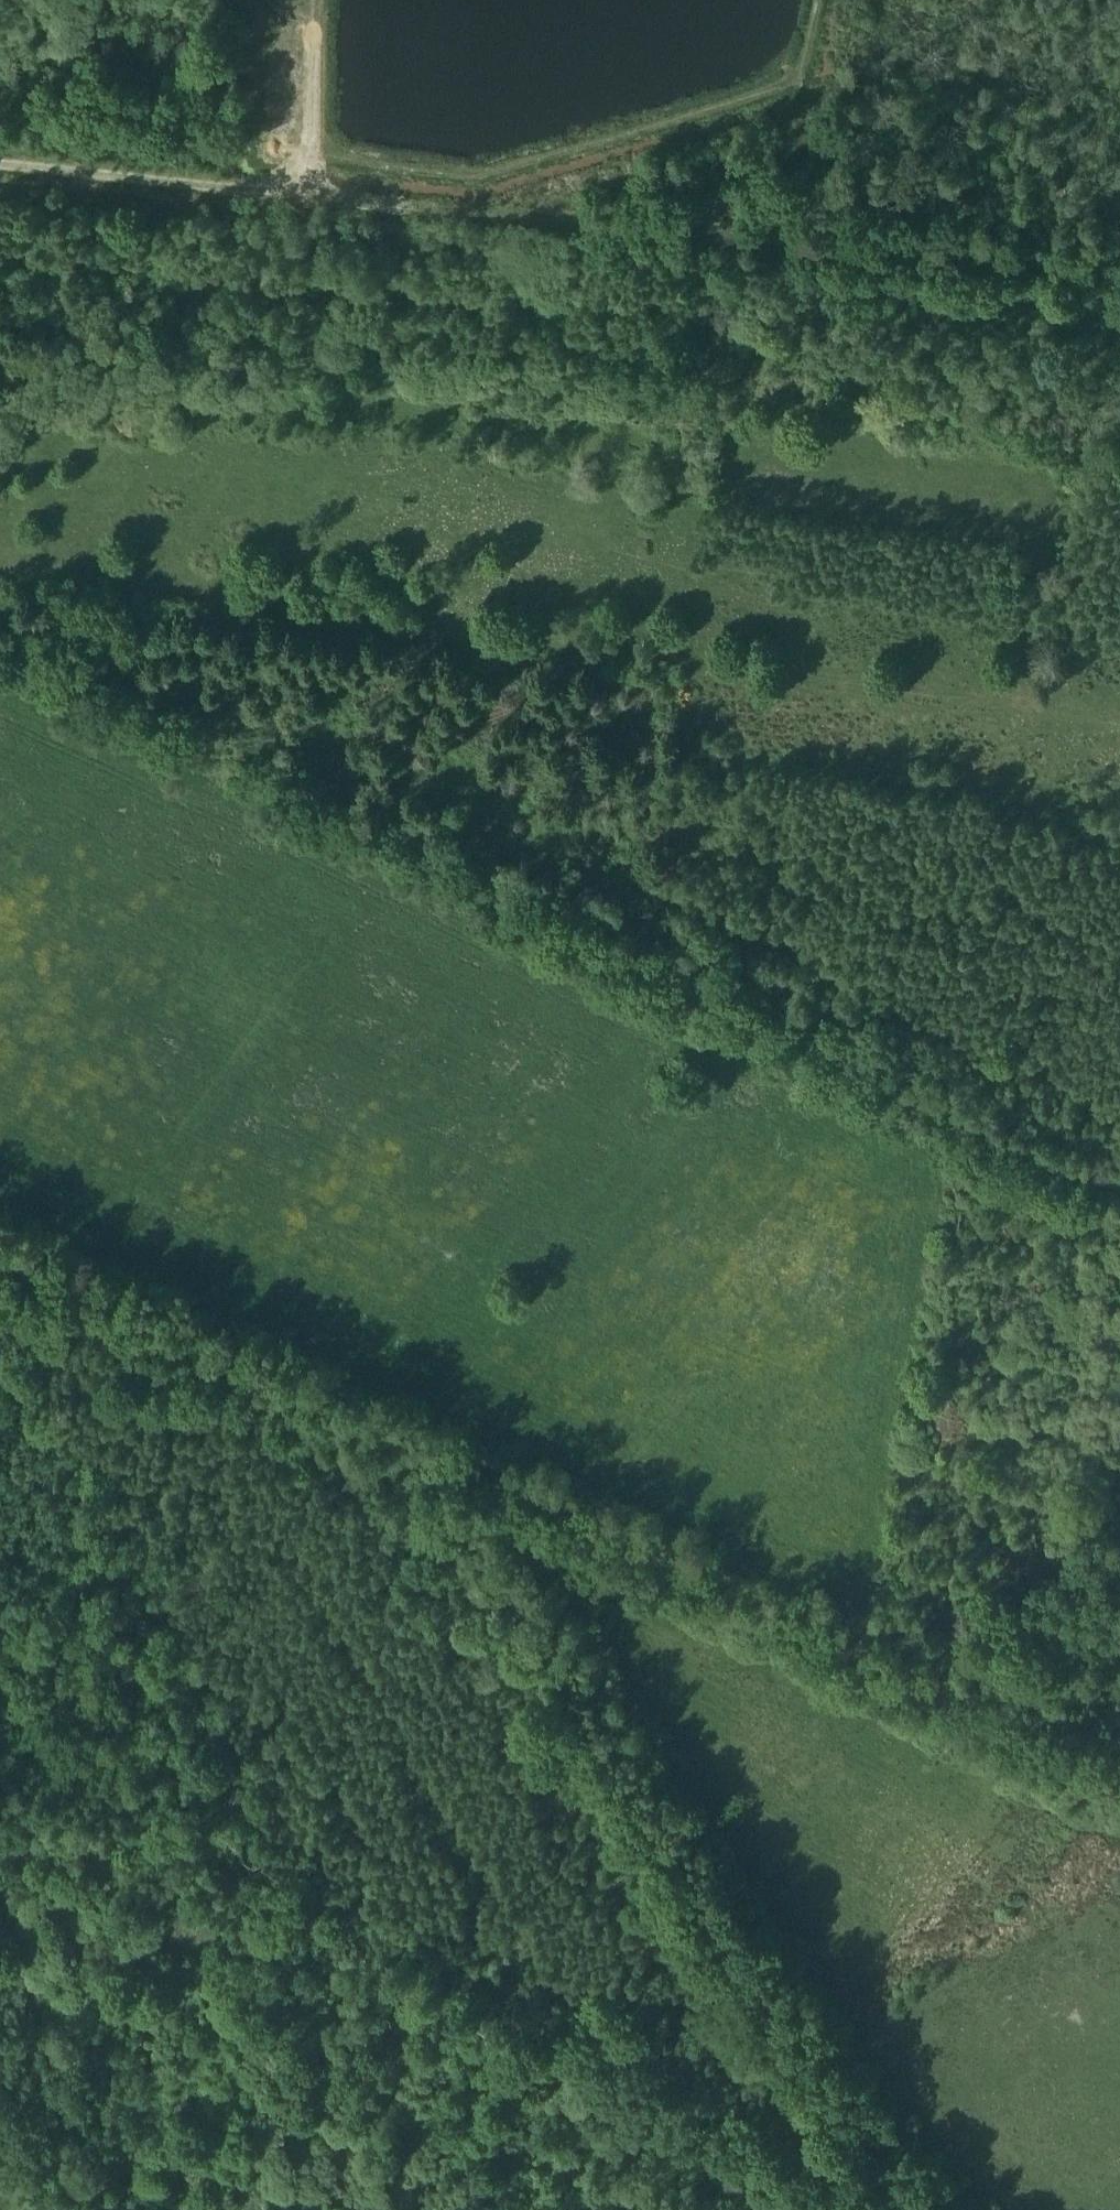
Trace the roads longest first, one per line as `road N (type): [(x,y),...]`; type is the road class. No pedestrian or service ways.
road 1 (track): [(1119,1195),(0,668)]
road 2 (track): [(1119,284),(0,163)]

